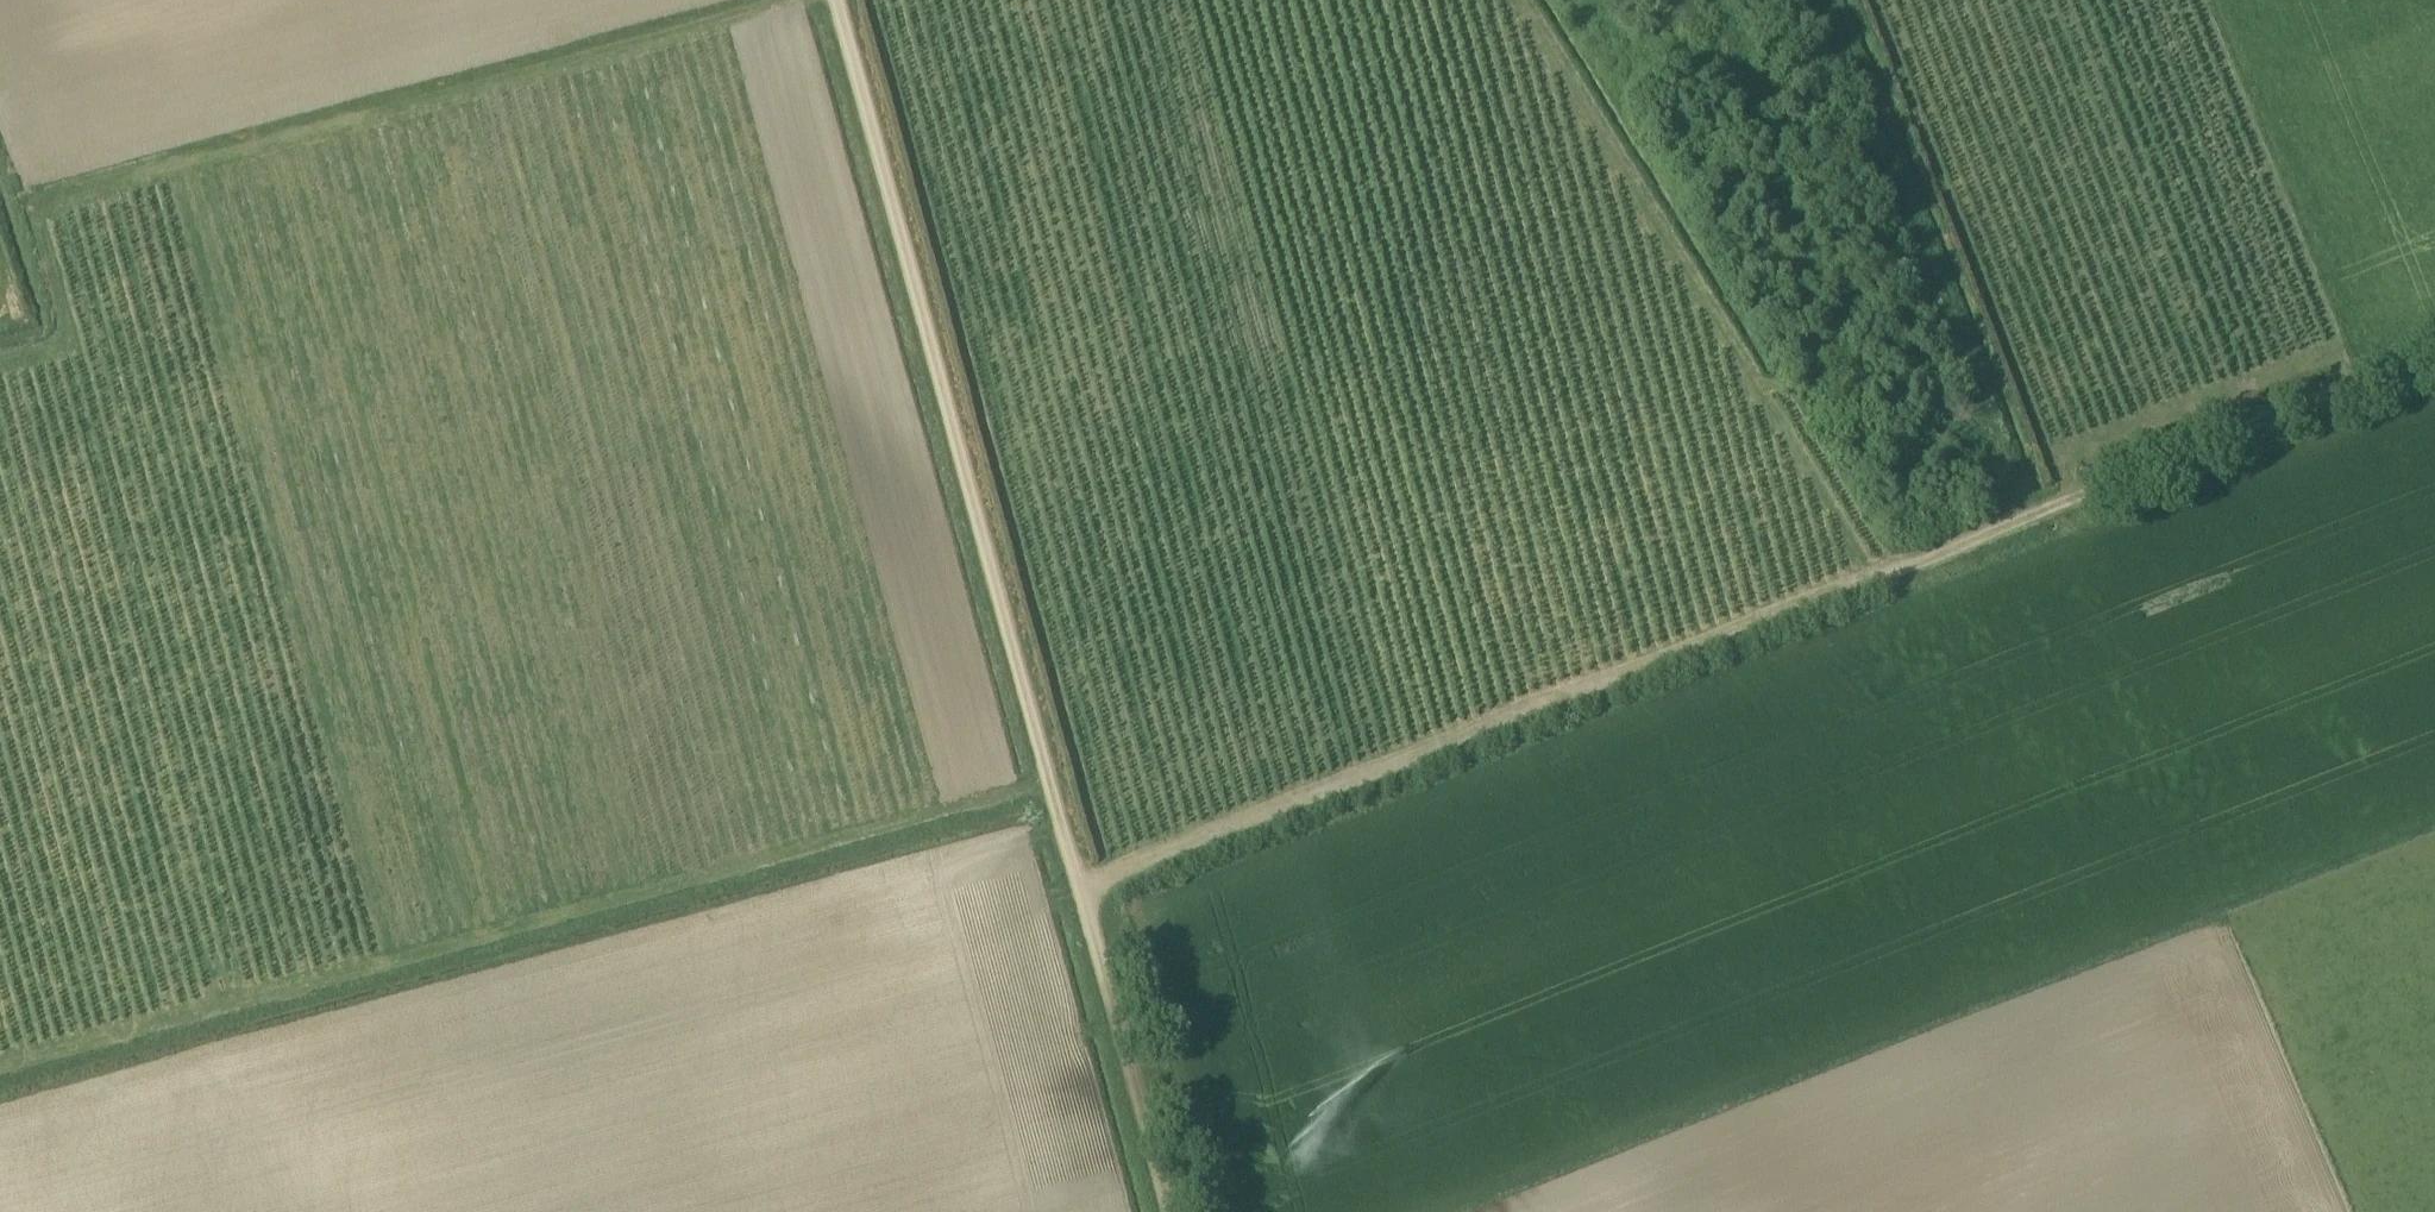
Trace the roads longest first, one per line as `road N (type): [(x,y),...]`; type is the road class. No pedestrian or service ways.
road 1 (track): [(2434,362),(1084,890)]
road 2 (track): [(1084,890),(835,0)]
road 3 (track): [(1171,1211),(1084,890)]

